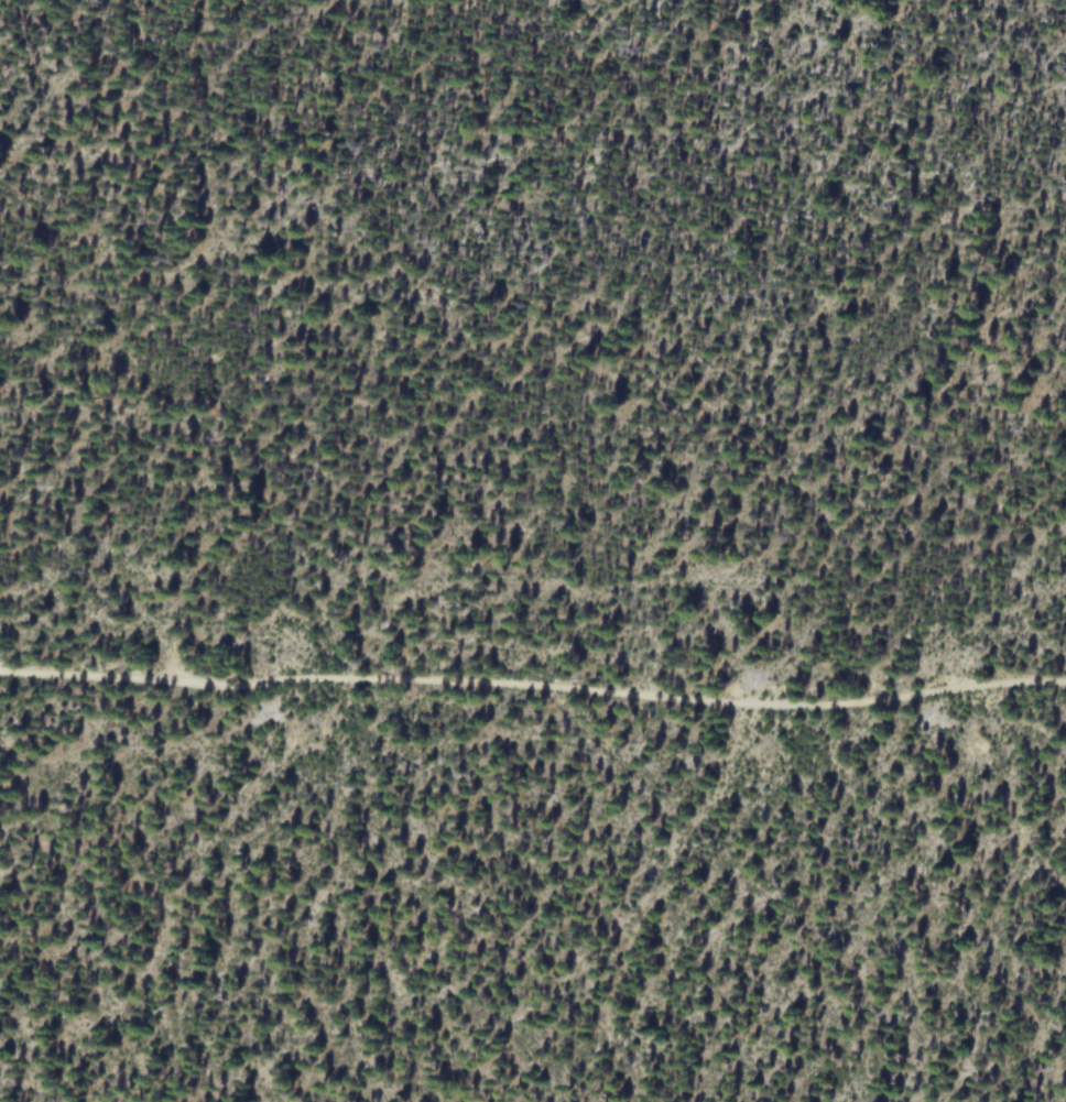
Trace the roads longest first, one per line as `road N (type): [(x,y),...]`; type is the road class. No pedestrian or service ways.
road 1 (track): [(0,672),(215,684),(551,686),(800,705),(993,681),(1065,683)]

